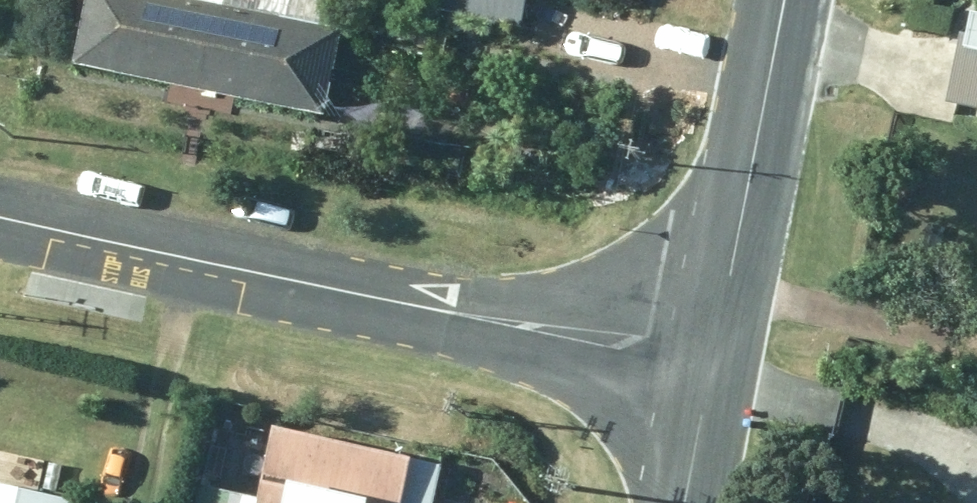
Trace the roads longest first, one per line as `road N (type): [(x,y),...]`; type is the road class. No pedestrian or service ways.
road 1 (tertiary): [(0,217),(709,368)]
road 2 (tertiary): [(777,0),(709,368)]
road 3 (unclassified): [(709,368),(682,502)]

